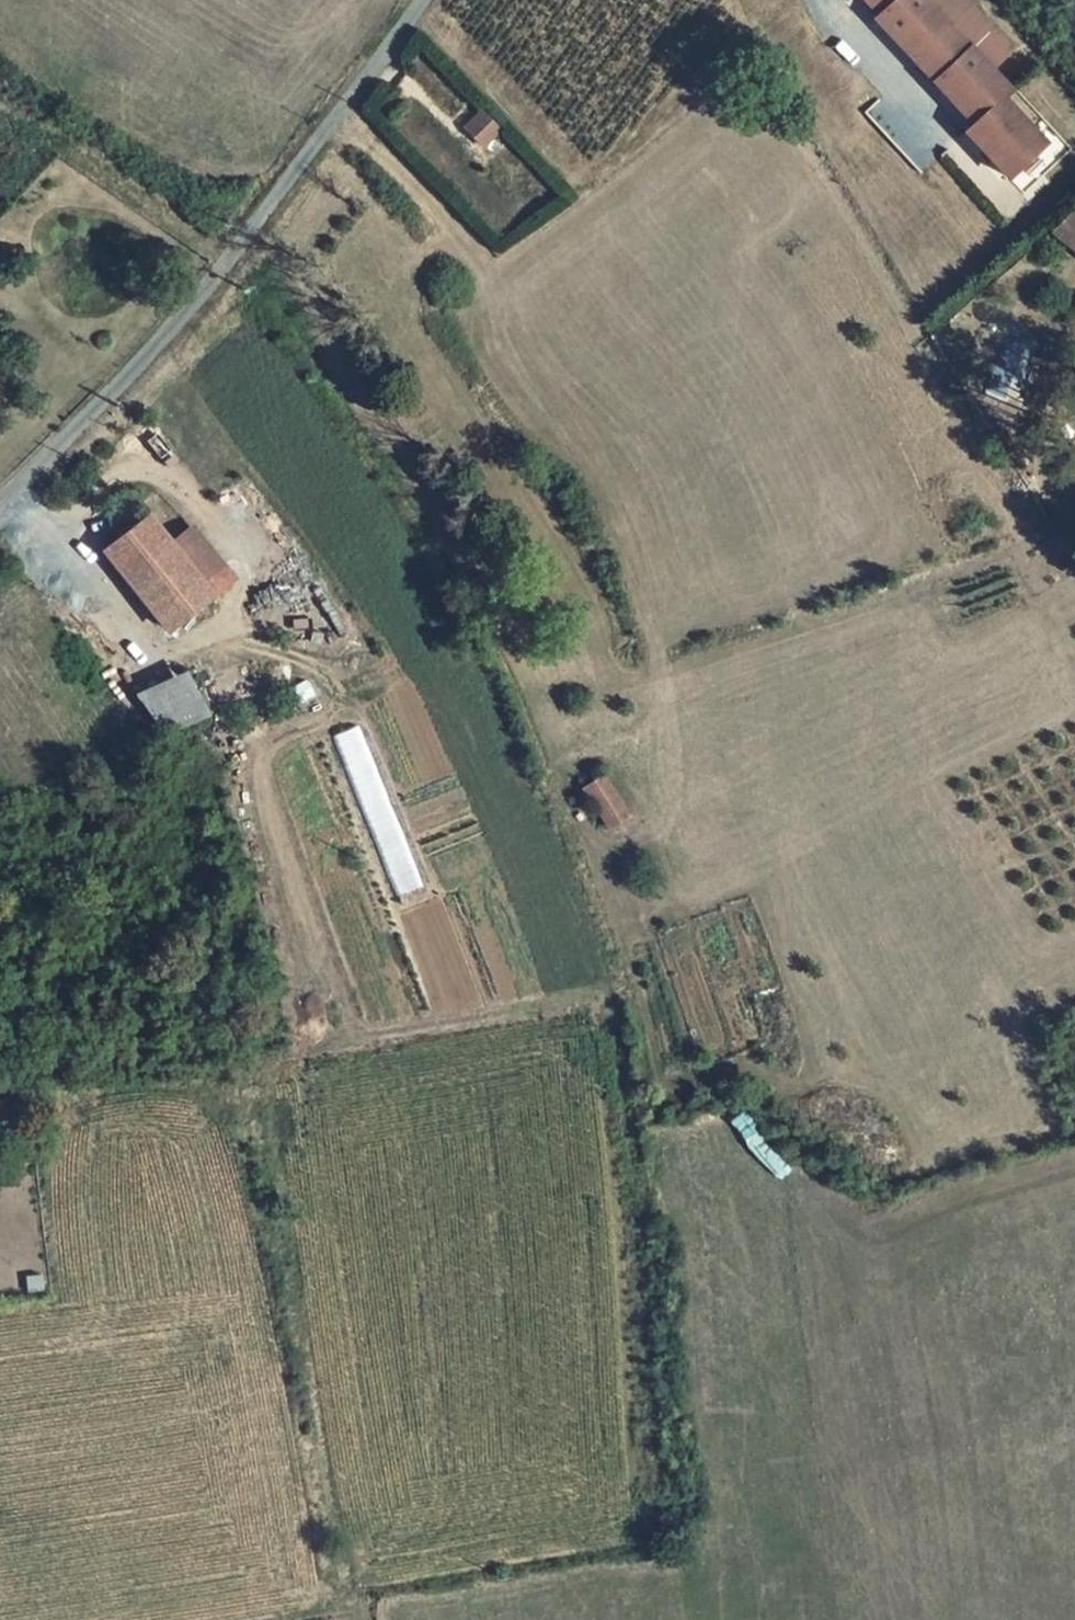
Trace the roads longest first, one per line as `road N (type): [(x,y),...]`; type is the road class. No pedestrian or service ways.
road 1 (unclassified): [(0,501),(144,357),(228,257),(422,0)]

